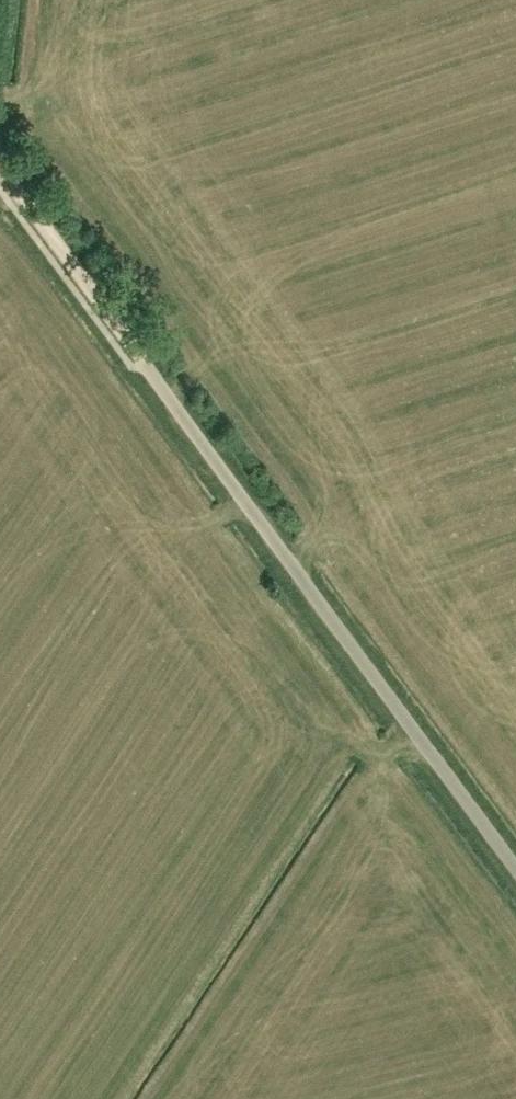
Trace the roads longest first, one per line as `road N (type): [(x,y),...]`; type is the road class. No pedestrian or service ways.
road 1 (unclassified): [(515,869),(143,366)]
road 2 (track): [(143,366),(0,167)]

